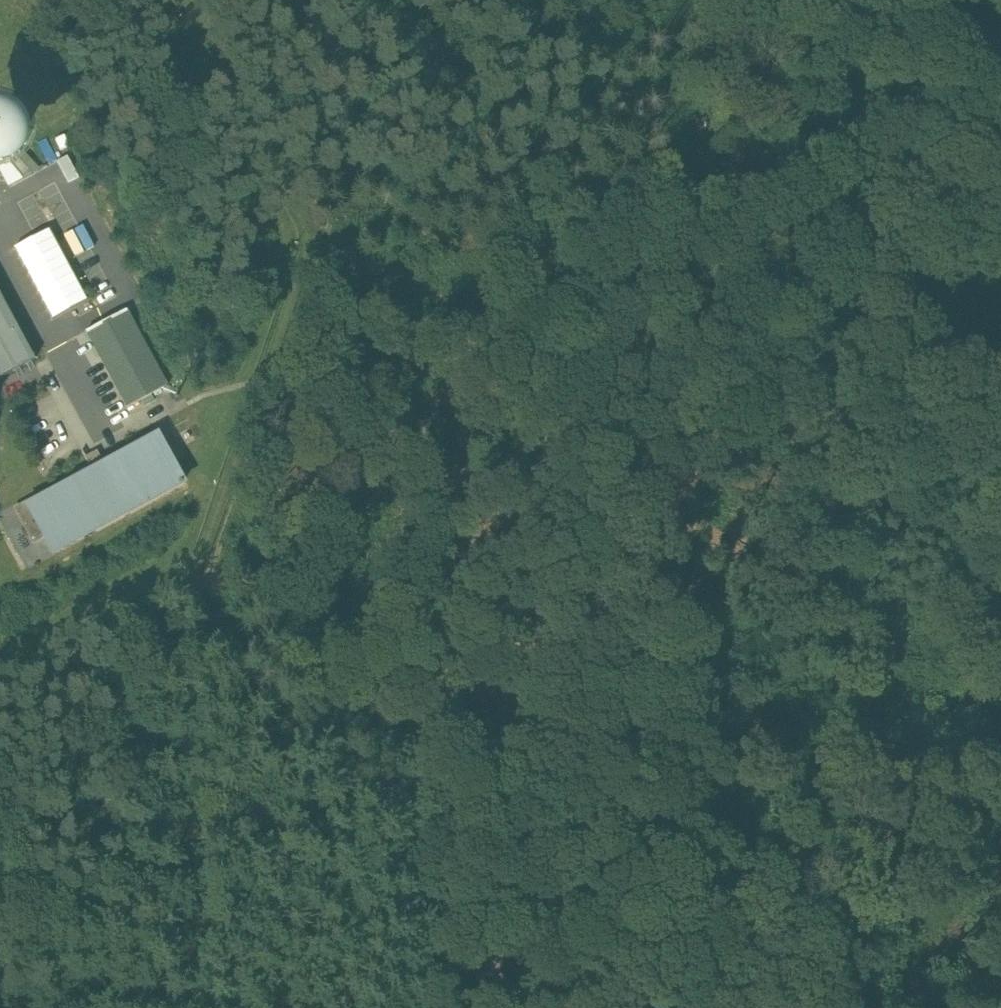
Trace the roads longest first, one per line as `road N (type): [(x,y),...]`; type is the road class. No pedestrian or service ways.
road 1 (track): [(0,852),(84,1007)]

